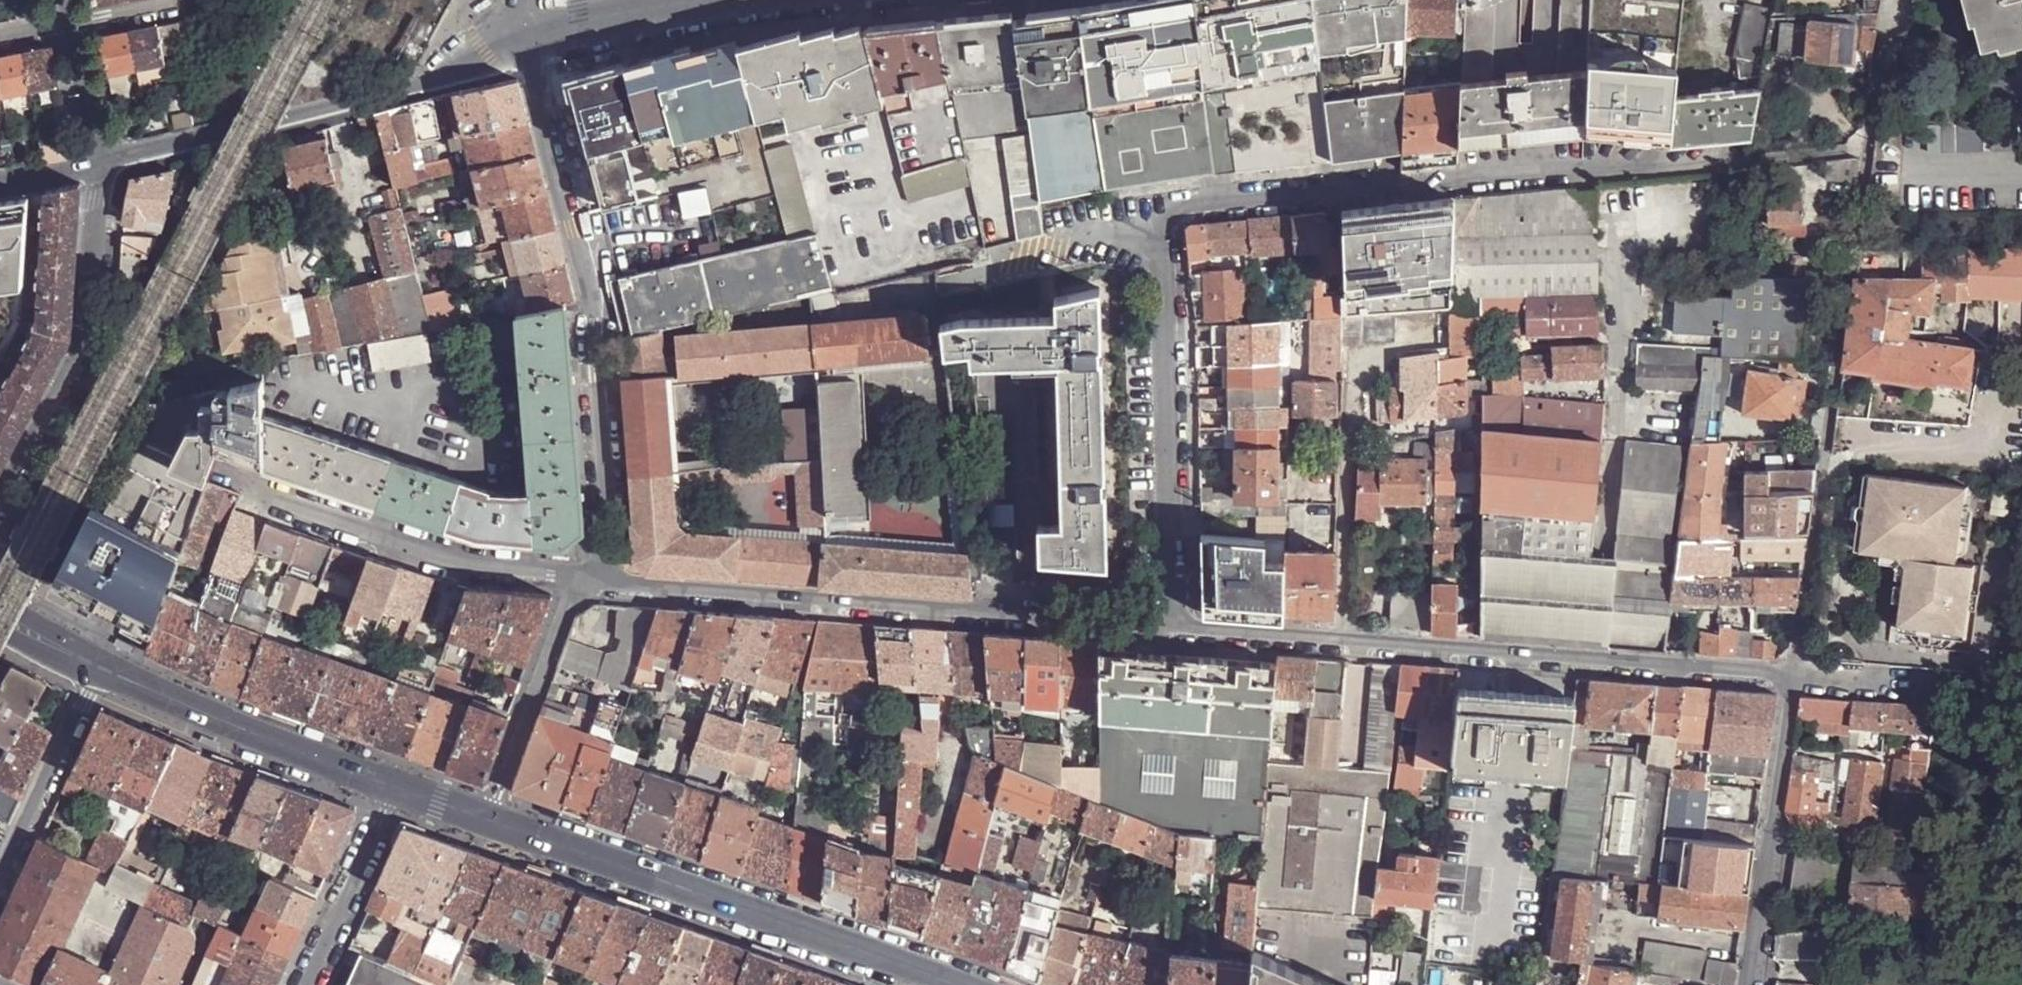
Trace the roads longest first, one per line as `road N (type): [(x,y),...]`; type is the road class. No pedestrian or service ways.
road 1 (unclassified): [(1162,239),(1168,214),(1178,209),(1865,146)]
road 2 (residential): [(1789,673),(1174,628)]
road 3 (residential): [(1174,628),(608,583)]
road 4 (residential): [(520,32),(598,324),(608,583)]
road 5 (residential): [(1789,673),(1865,146)]
road 6 (tertiary): [(488,824),(938,984)]
road 7 (tertiary): [(101,168),(410,91),(520,32)]
road 8 (residential): [(1174,628),(1162,239)]
road 9 (residential): [(221,476),(463,564),(574,579)]
road 10 (tertiary): [(0,507),(86,345),(101,168)]
road 11 (tertiary): [(100,673),(397,792)]
road 12 (residential): [(1751,984),(1789,673)]
road 13 (residential): [(574,579),(488,824)]
road 14 (residential): [(0,883),(100,673)]
road 15 (residential): [(312,984),(397,792)]
road 16 (tertiary): [(520,32),(704,0)]
road 17 (unclassified): [(1162,239),(996,271)]
road 18 (residential): [(1865,146),(1885,0)]
road 19 (tertiary): [(73,28),(101,168)]
road 20 (residential): [(1925,684),(1789,673)]
road 21 (residential): [(196,4),(73,28)]

